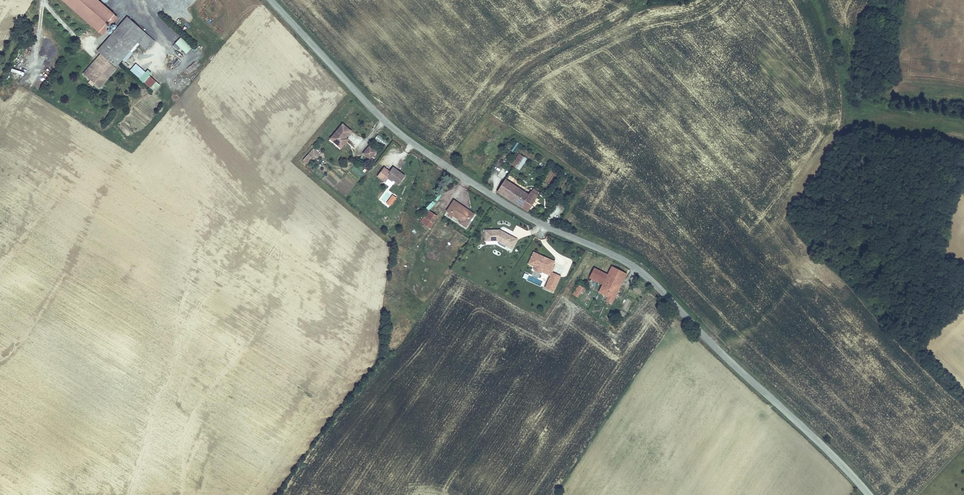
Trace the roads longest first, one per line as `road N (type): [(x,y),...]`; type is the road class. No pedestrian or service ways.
road 1 (tertiary): [(270,0),(402,135),(534,221),(641,271),(870,494)]

